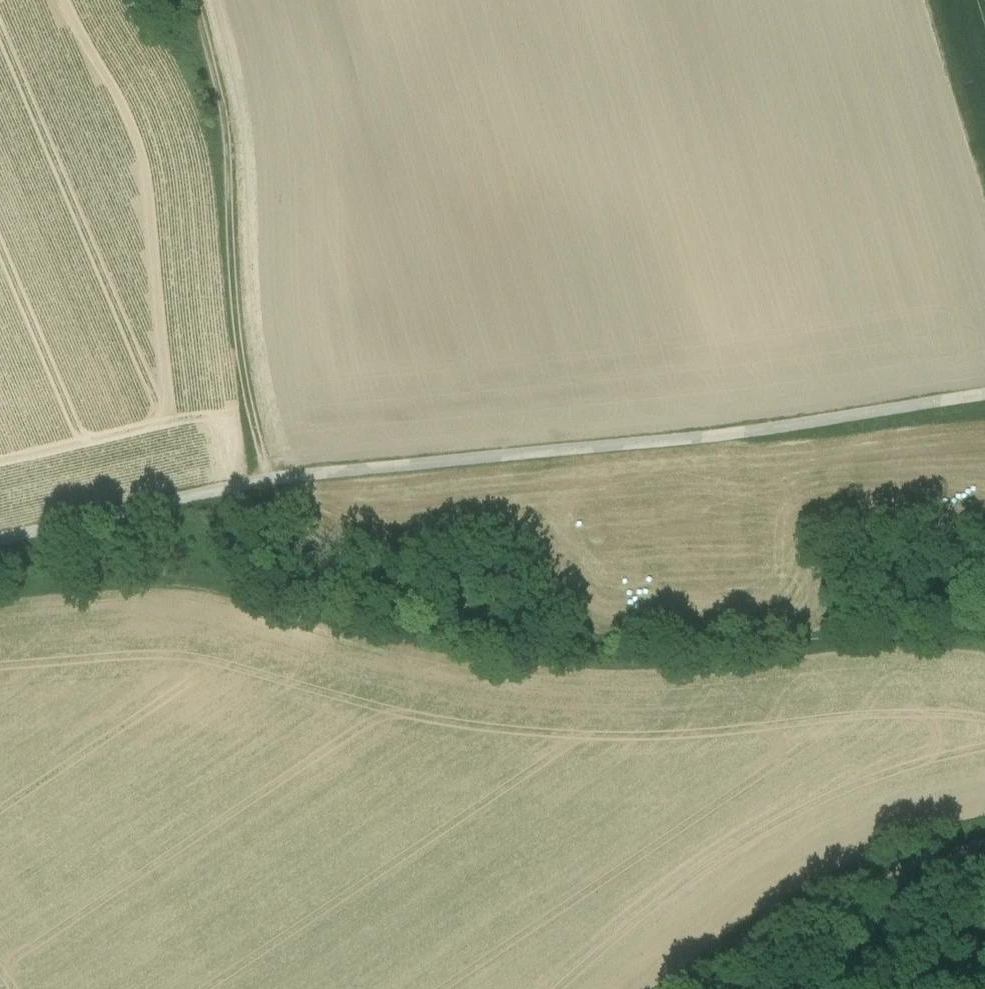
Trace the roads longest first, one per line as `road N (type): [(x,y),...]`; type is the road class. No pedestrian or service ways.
road 1 (track): [(984,416),(834,422),(269,483)]
road 2 (track): [(269,483),(245,368),(233,104),(211,0)]
road 3 (track): [(984,862),(837,917),(728,988)]
road 4 (track): [(269,483),(0,541)]

